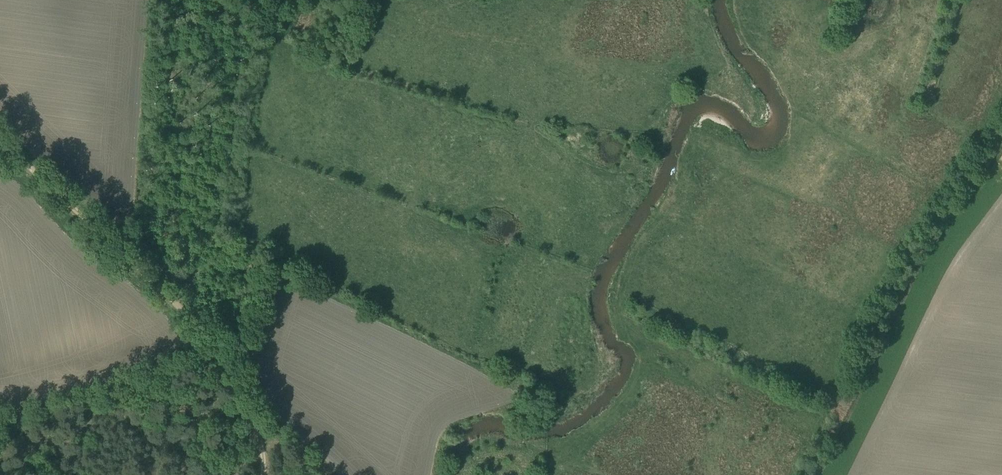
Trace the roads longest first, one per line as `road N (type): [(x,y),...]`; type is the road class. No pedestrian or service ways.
road 1 (track): [(261,474),(262,451),(242,398),(203,334),(0,141)]

